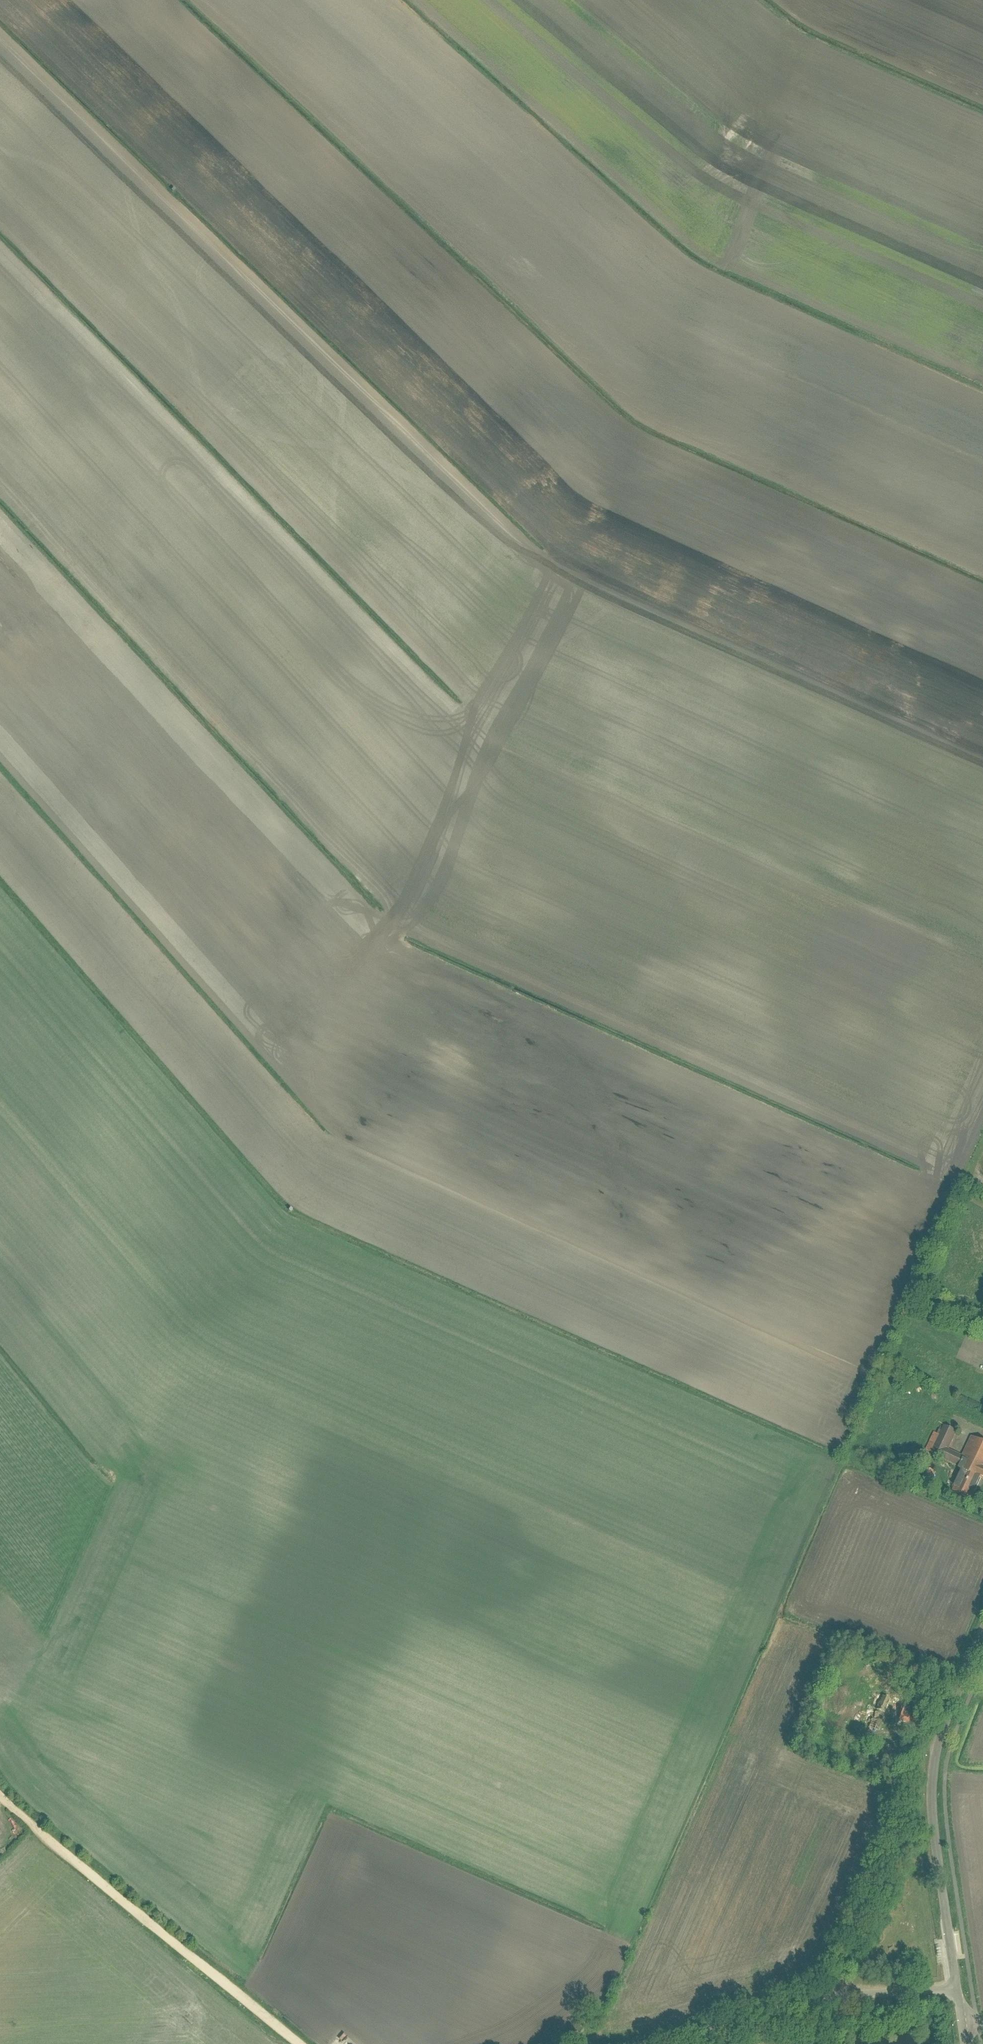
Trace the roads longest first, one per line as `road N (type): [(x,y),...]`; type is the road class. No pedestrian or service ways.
road 1 (track): [(300,2043),(0,1794)]
road 2 (tertiary): [(982,1642),(932,1761),(926,1793),(955,1987)]
road 3 (unclassified): [(955,1987),(842,1994),(649,2043)]

